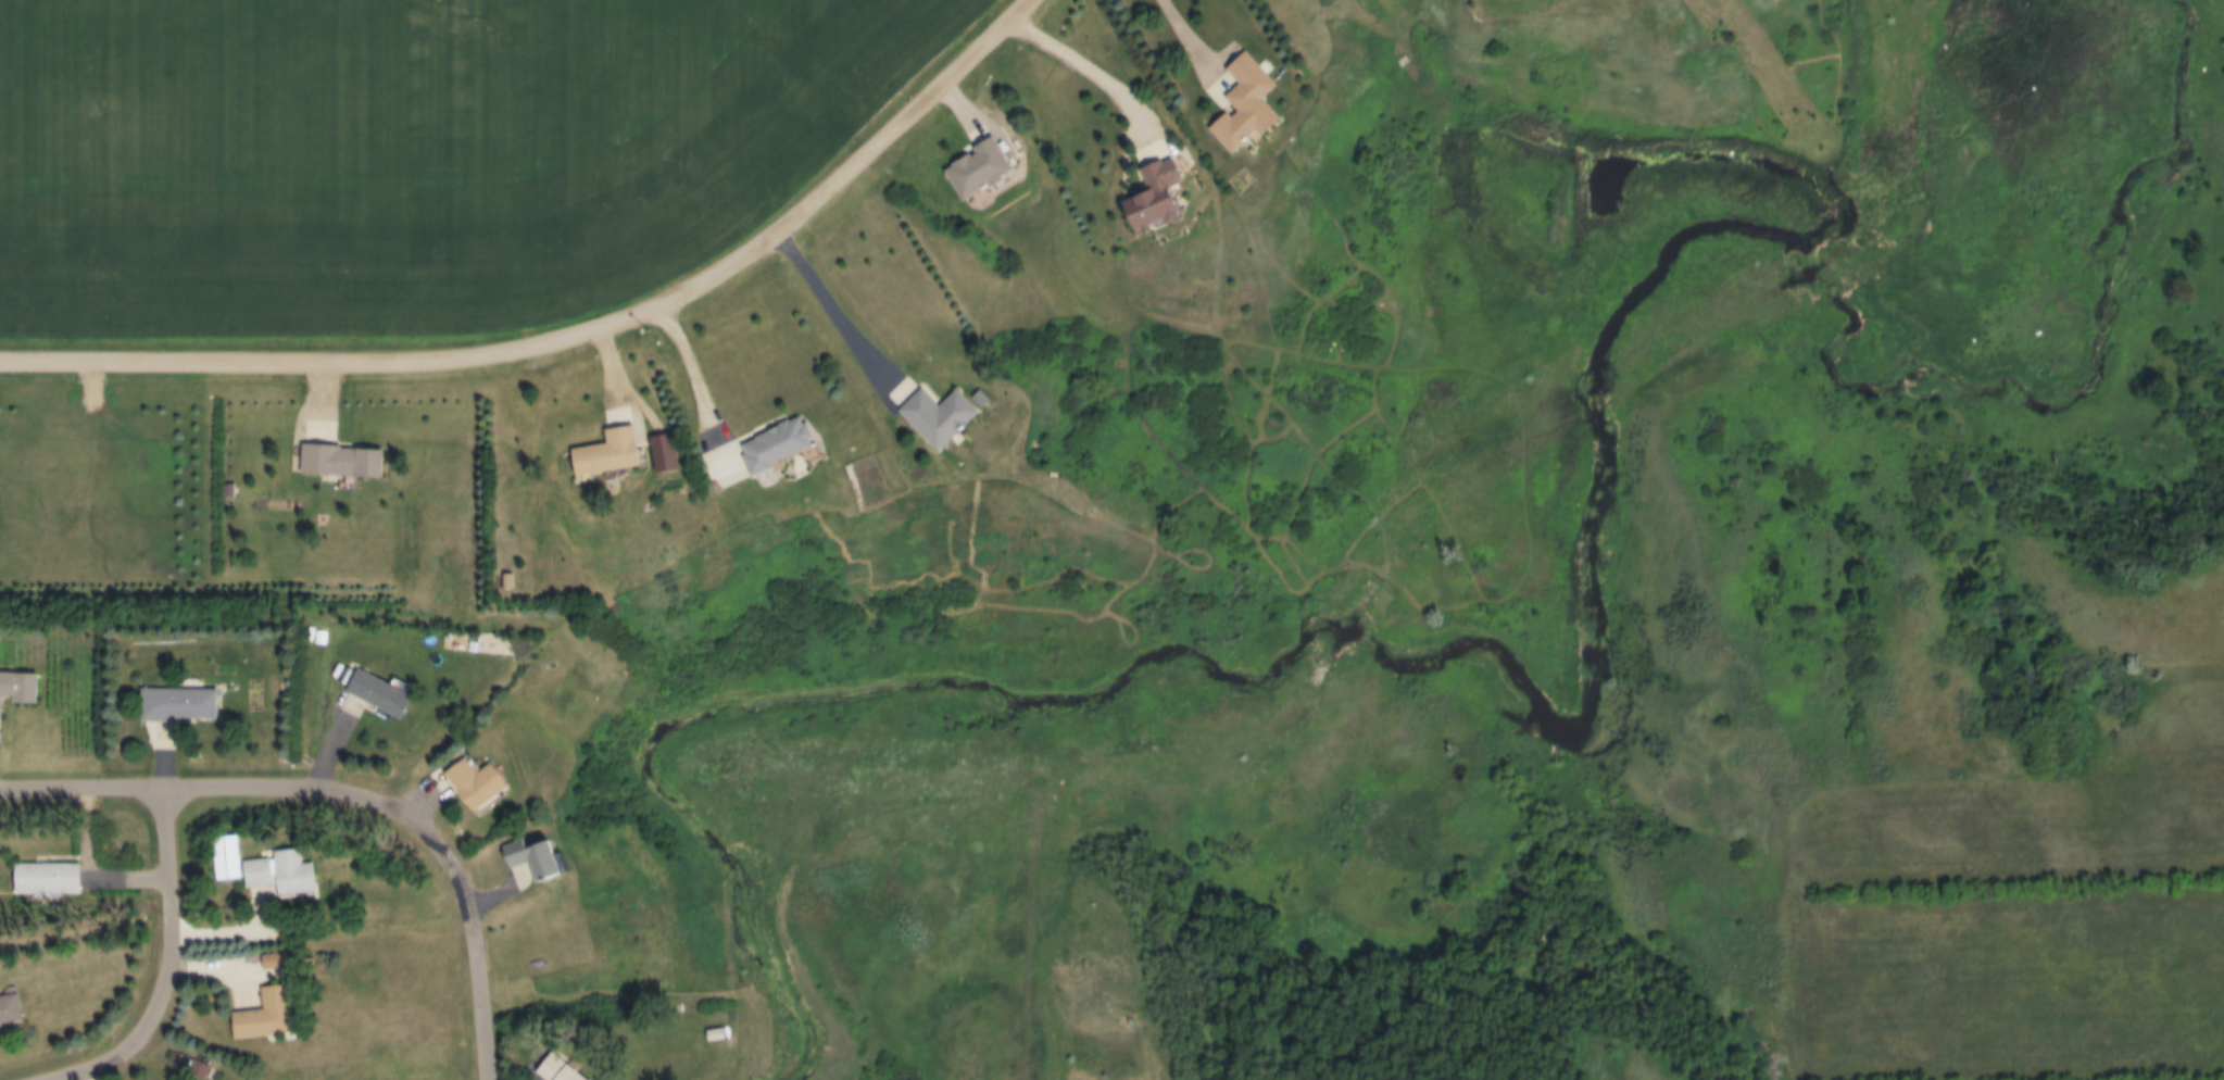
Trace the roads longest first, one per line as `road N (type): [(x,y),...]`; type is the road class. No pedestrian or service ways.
road 1 (residential): [(0,361),(441,361),(497,356),(620,321),(716,276),(811,209),(1023,0)]
road 2 (residential): [(0,788),(347,789),(415,806),(466,862),(486,969)]
road 3 (residential): [(125,1042),(155,1004),(166,971),(163,788)]

